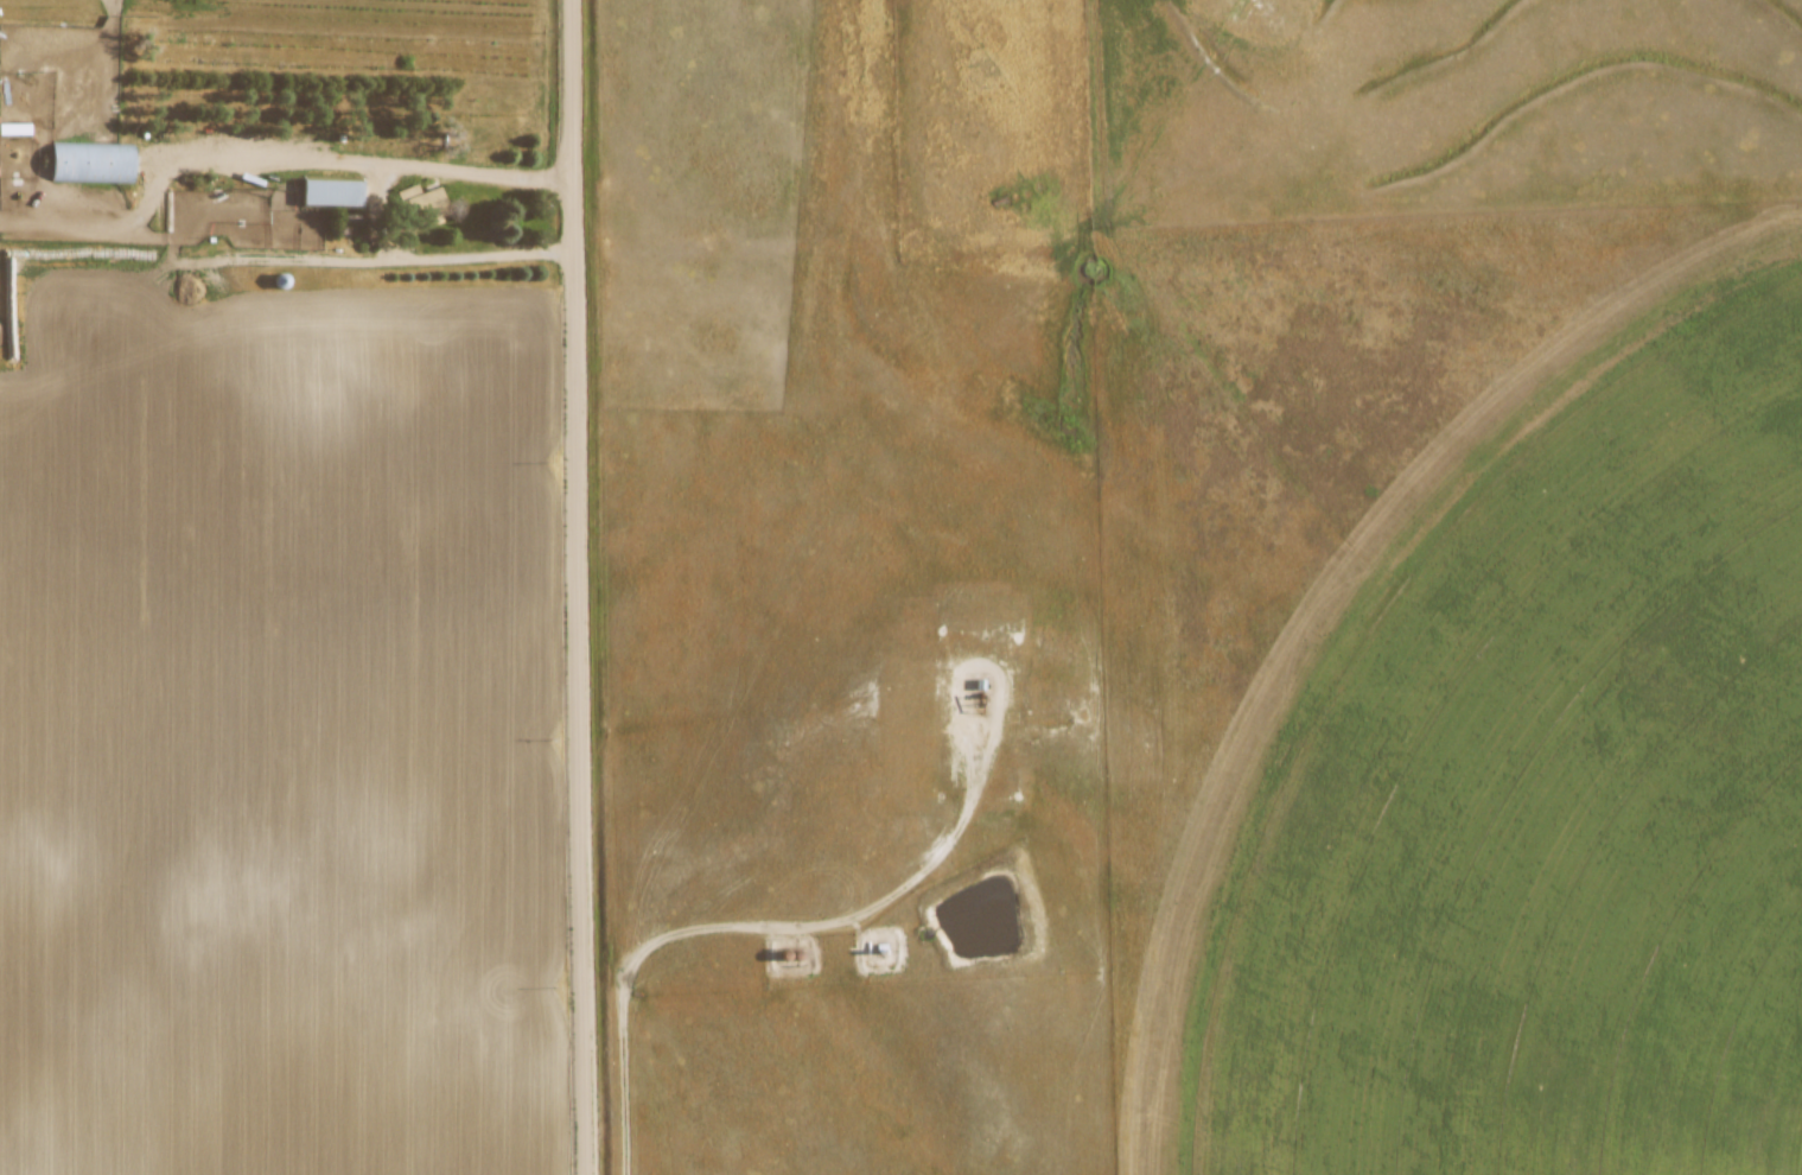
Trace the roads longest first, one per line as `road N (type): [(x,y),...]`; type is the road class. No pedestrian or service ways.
road 1 (residential): [(574,0),(592,1174)]

